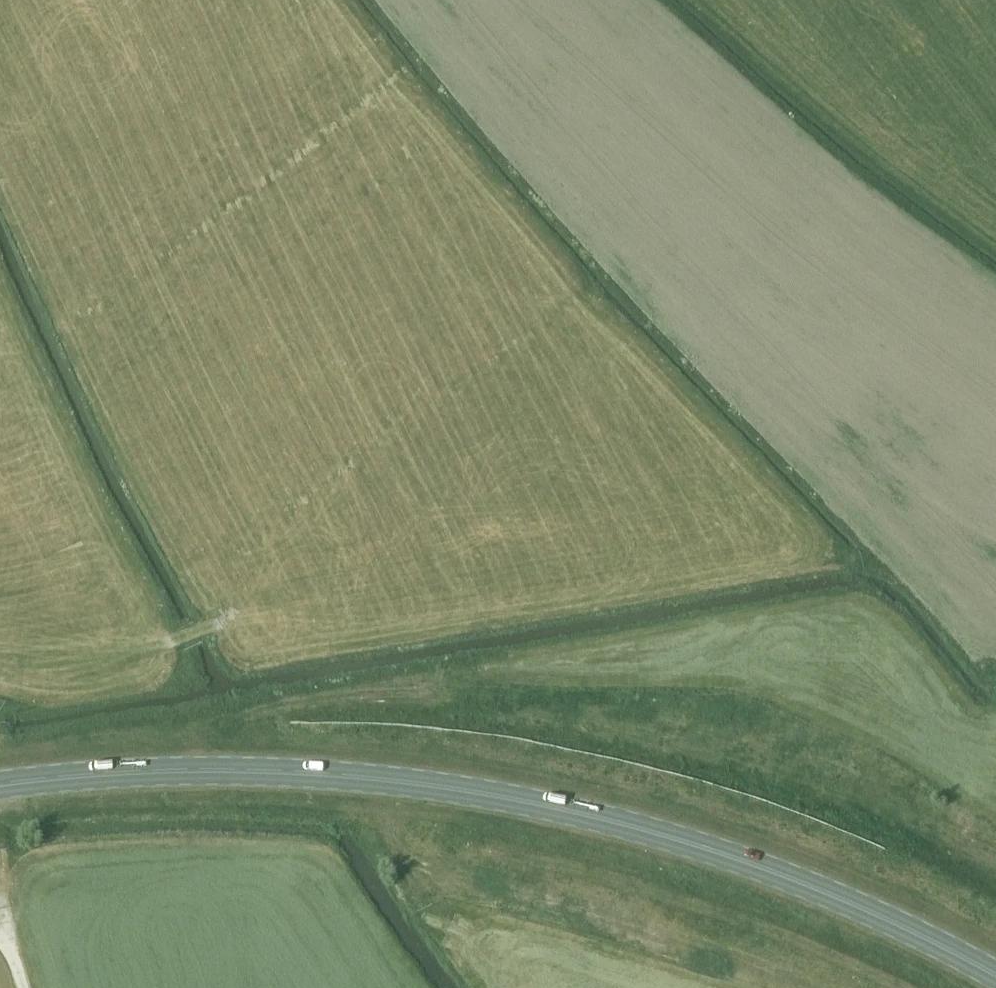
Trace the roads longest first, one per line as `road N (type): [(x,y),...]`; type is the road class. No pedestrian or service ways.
road 1 (primary): [(995,976),(792,877),(569,807),(284,769),(103,772),(0,784)]

